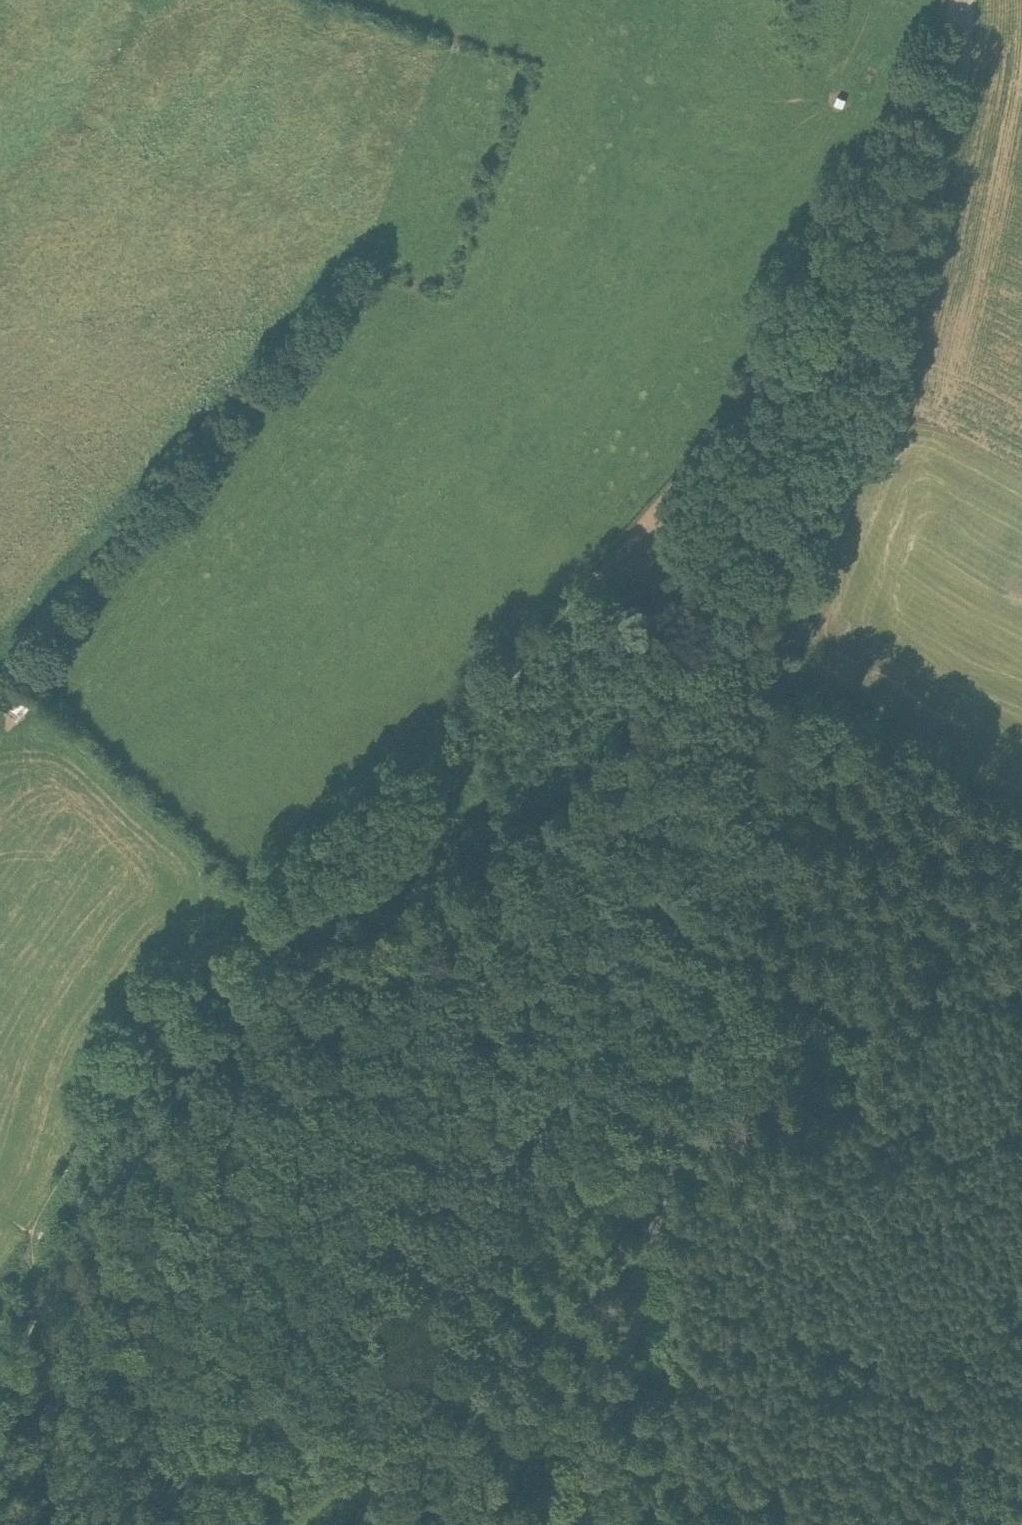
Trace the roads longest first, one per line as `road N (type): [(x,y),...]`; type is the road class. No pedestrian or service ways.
road 1 (unclassified): [(583,1524),(730,853),(812,582),(891,380),(954,108),(965,0)]
road 2 (track): [(760,751),(676,717),(645,688)]

